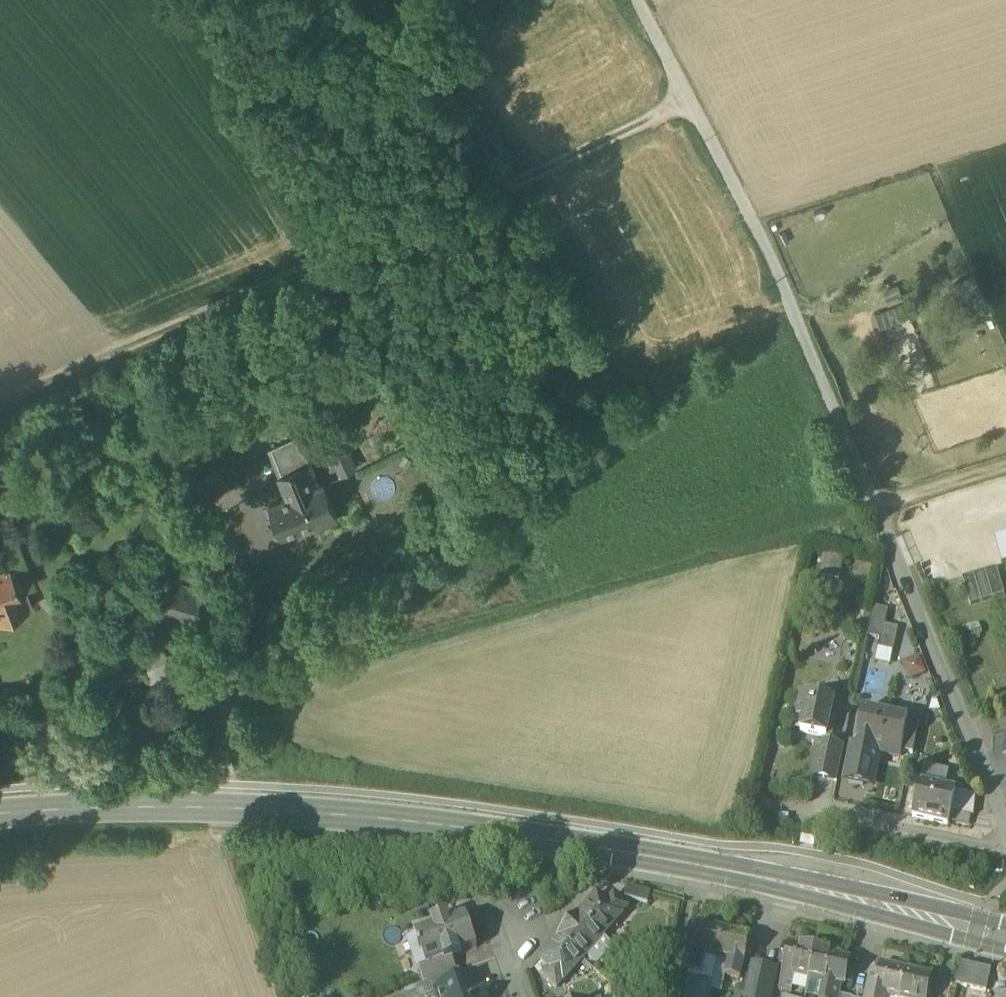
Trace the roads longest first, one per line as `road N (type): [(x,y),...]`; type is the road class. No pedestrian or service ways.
road 1 (secondary): [(1005,937),(619,849),(402,818),(195,809),(0,814)]
road 2 (unclassified): [(1005,825),(753,221),(639,0)]
road 3 (track): [(0,402),(692,100)]

